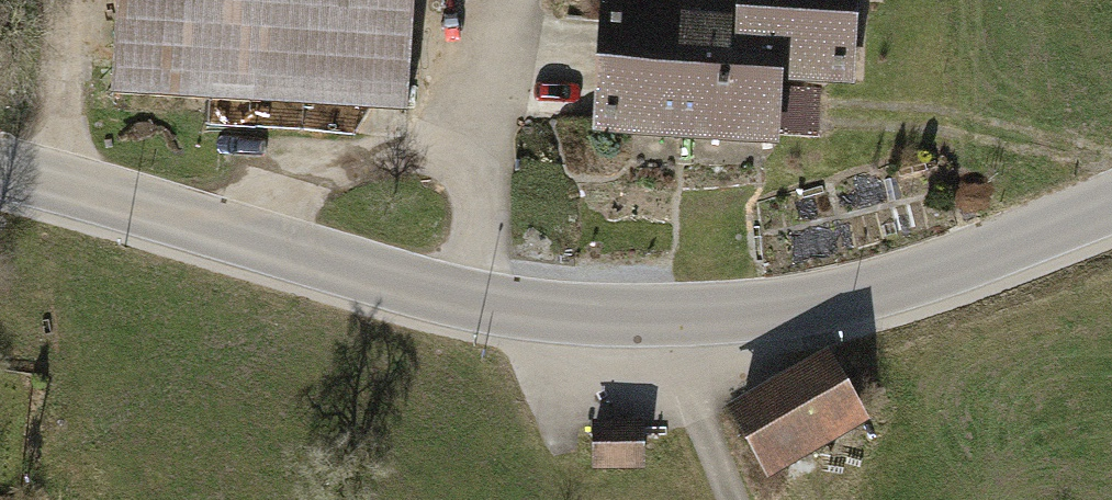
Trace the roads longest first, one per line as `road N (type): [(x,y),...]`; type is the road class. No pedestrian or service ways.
road 1 (tertiary): [(1111,205),(942,271),(846,297),(736,312),(606,315),(478,303),(0,167)]
road 2 (track): [(828,111),(942,119),(1111,161)]
road 3 (track): [(671,315),(735,499)]
road 4 (track): [(72,0),(58,180)]

